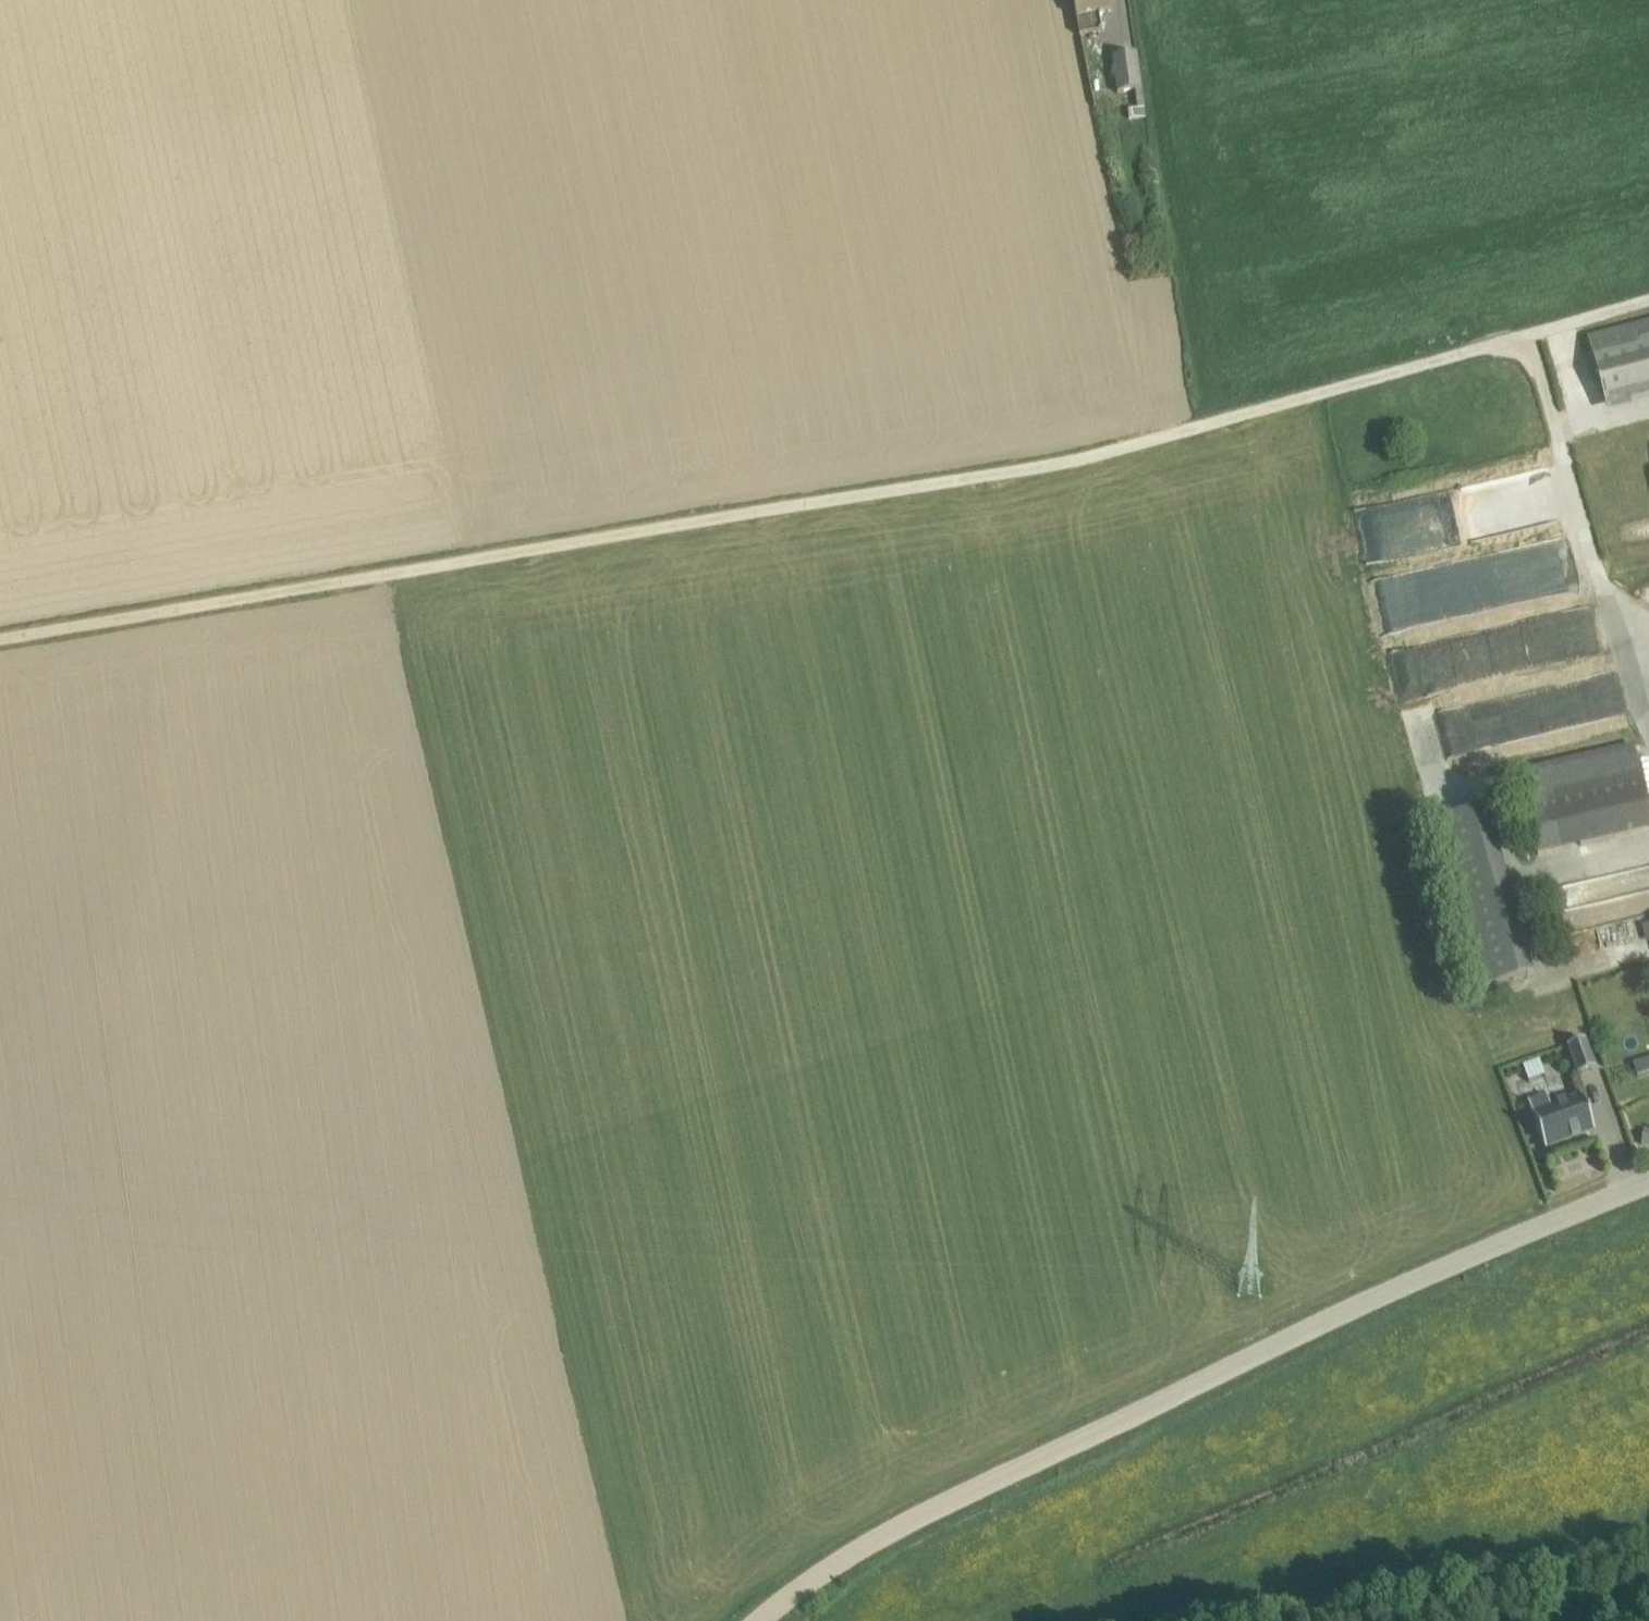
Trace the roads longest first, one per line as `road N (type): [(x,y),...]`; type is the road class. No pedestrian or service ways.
road 1 (unclassified): [(765,1620),(838,1564),(951,1502),(1507,1240),(1648,1186)]

